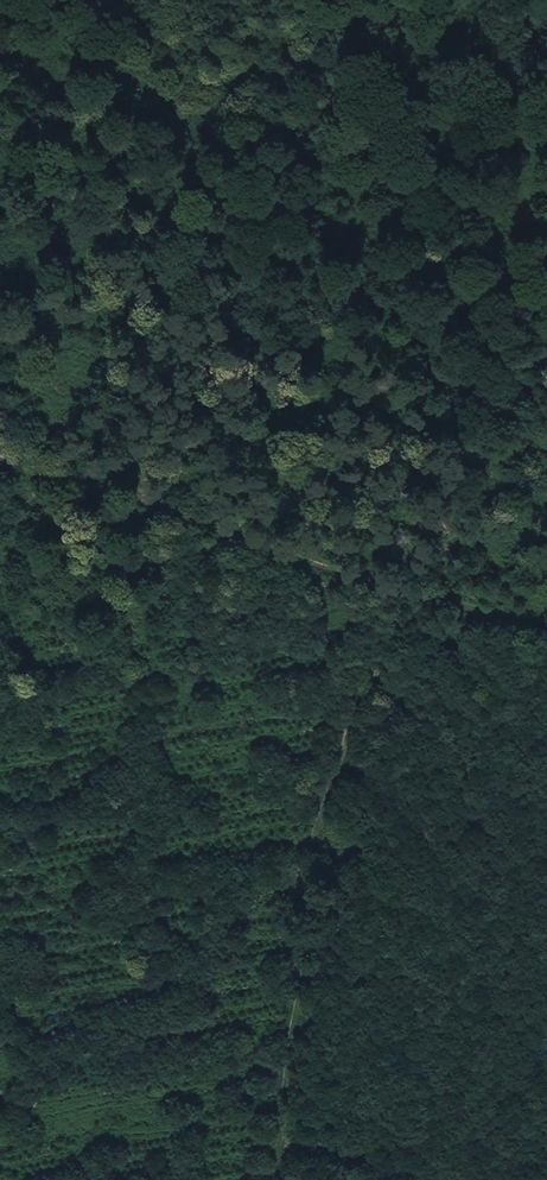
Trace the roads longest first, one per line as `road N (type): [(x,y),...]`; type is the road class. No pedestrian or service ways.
road 1 (track): [(421,590),(406,592),(354,693),(296,878),(294,983),(264,1179)]
road 2 (track): [(546,630),(421,590)]

